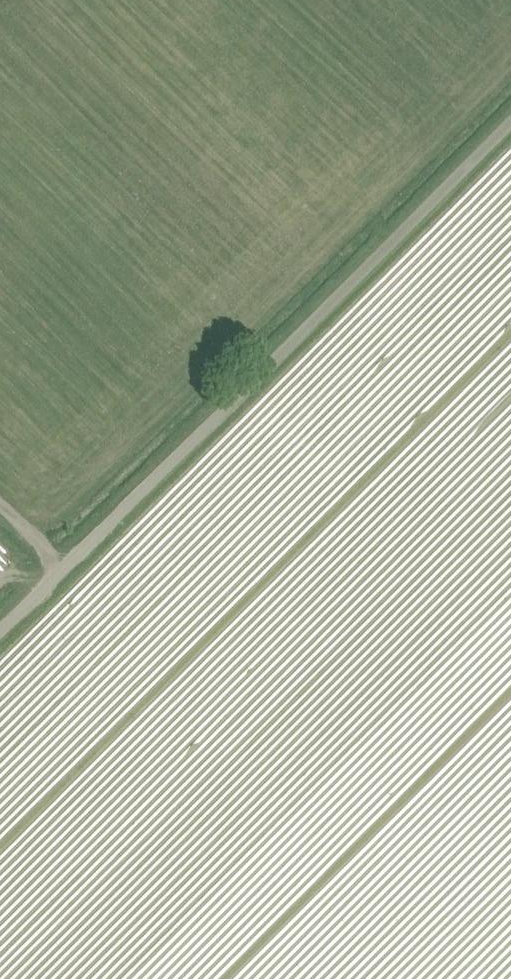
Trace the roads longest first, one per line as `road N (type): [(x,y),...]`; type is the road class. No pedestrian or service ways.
road 1 (unclassified): [(0,645),(510,130)]

